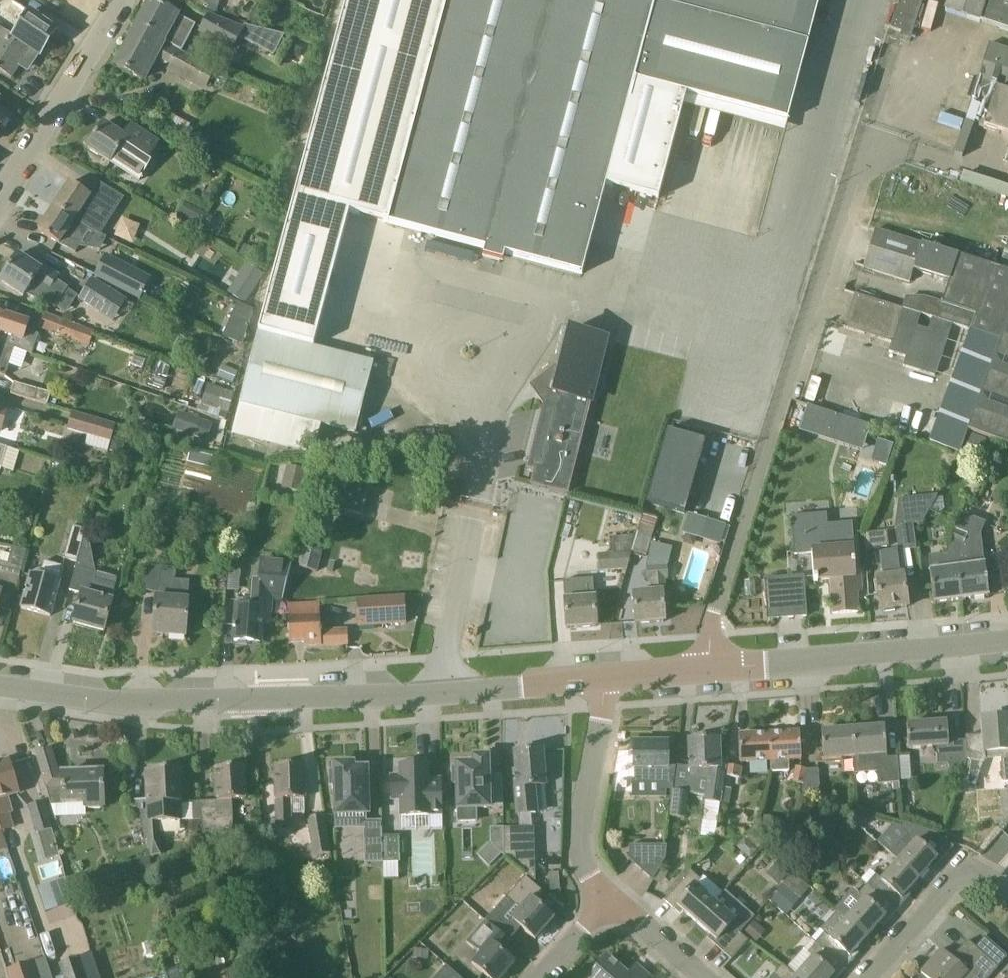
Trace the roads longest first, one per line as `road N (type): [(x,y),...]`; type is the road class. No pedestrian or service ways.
road 1 (residential): [(712,669),(713,625),(905,61)]
road 2 (tertiary): [(0,687),(119,703),(389,698),(603,679)]
road 3 (tertiary): [(712,669),(1007,638)]
road 4 (residential): [(608,901),(589,878),(579,841),(603,679)]
road 5 (residential): [(0,195),(122,0)]
road 6 (residential): [(868,977),(956,880),(984,872),(1007,886)]
road 7 (residential): [(702,977),(608,901)]

